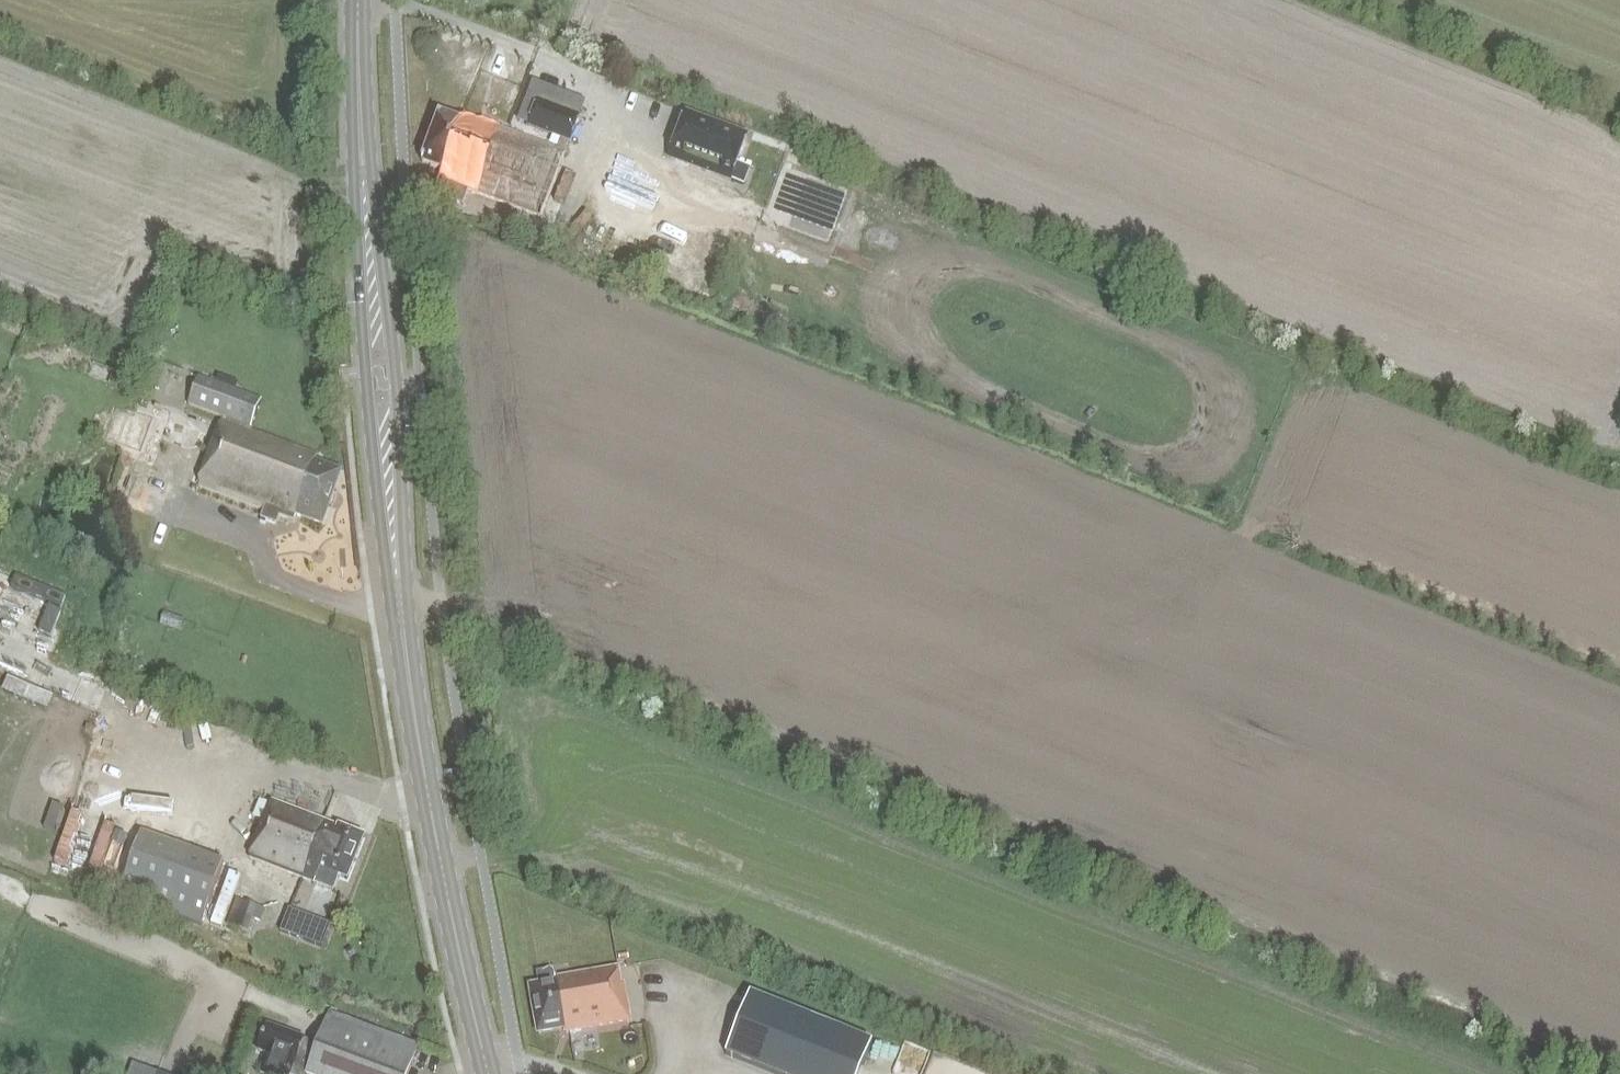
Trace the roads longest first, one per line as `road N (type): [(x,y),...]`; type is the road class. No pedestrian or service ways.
road 1 (primary): [(488,1073),(414,718),(396,565)]
road 2 (primary): [(364,204),(355,242),(365,373),(382,539),(396,565)]
road 3 (primary): [(396,565),(405,536),(396,382),(377,236),(364,204)]
road 4 (primary): [(364,204),(357,0)]

